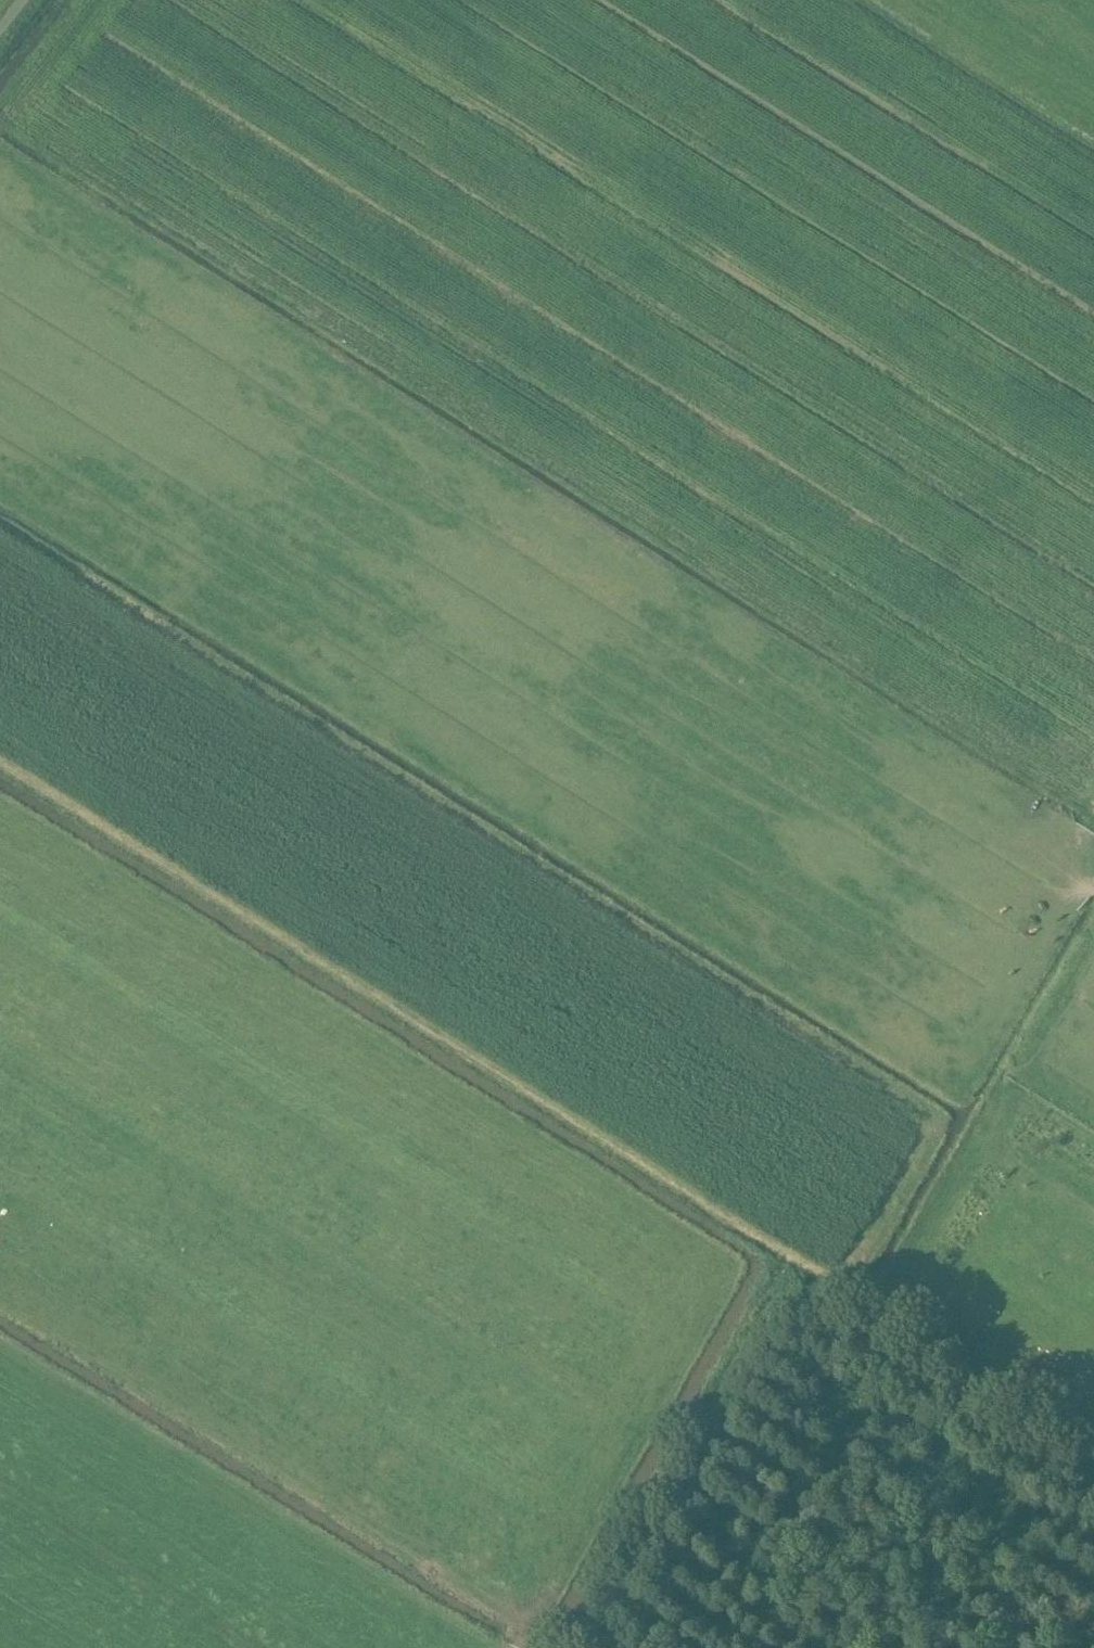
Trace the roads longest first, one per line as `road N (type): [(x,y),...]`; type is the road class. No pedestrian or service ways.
road 1 (track): [(972,1091),(956,1098),(0,486)]
road 2 (track): [(605,1647),(781,1300),(854,1342),(986,1100)]

